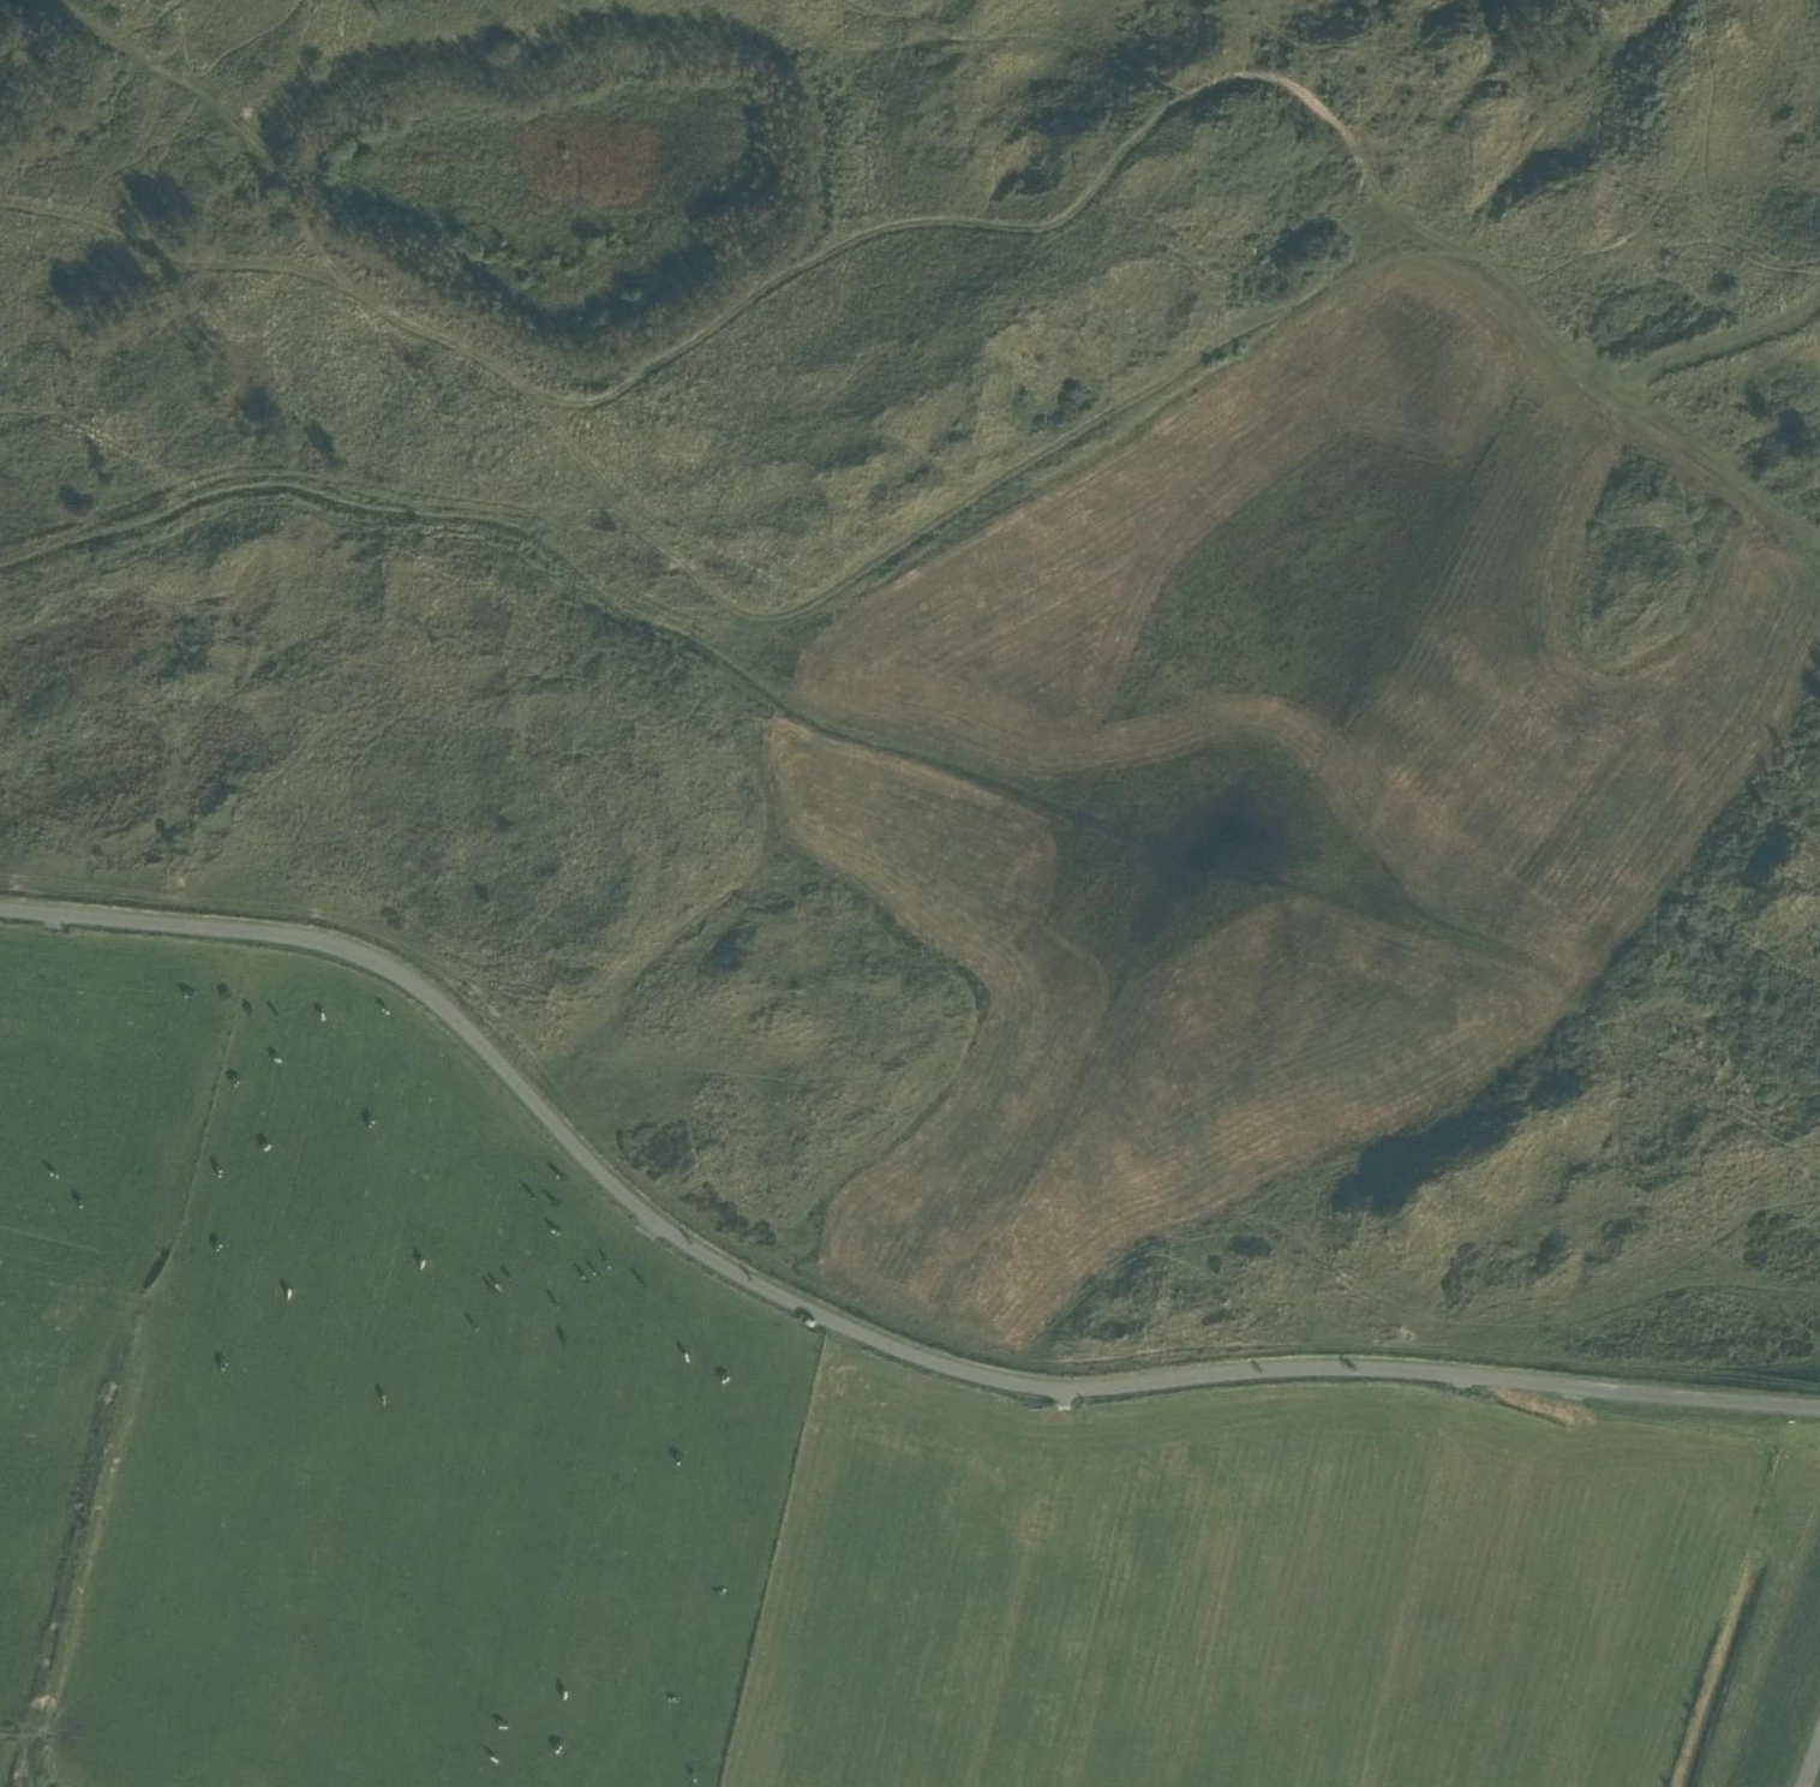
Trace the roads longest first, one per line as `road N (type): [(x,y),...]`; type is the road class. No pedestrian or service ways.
road 1 (unclassified): [(1819,1410),(1368,1349),(1051,1379),(992,1374),(832,1320),(640,1208),(432,993),(369,955),(288,933),(0,898)]

